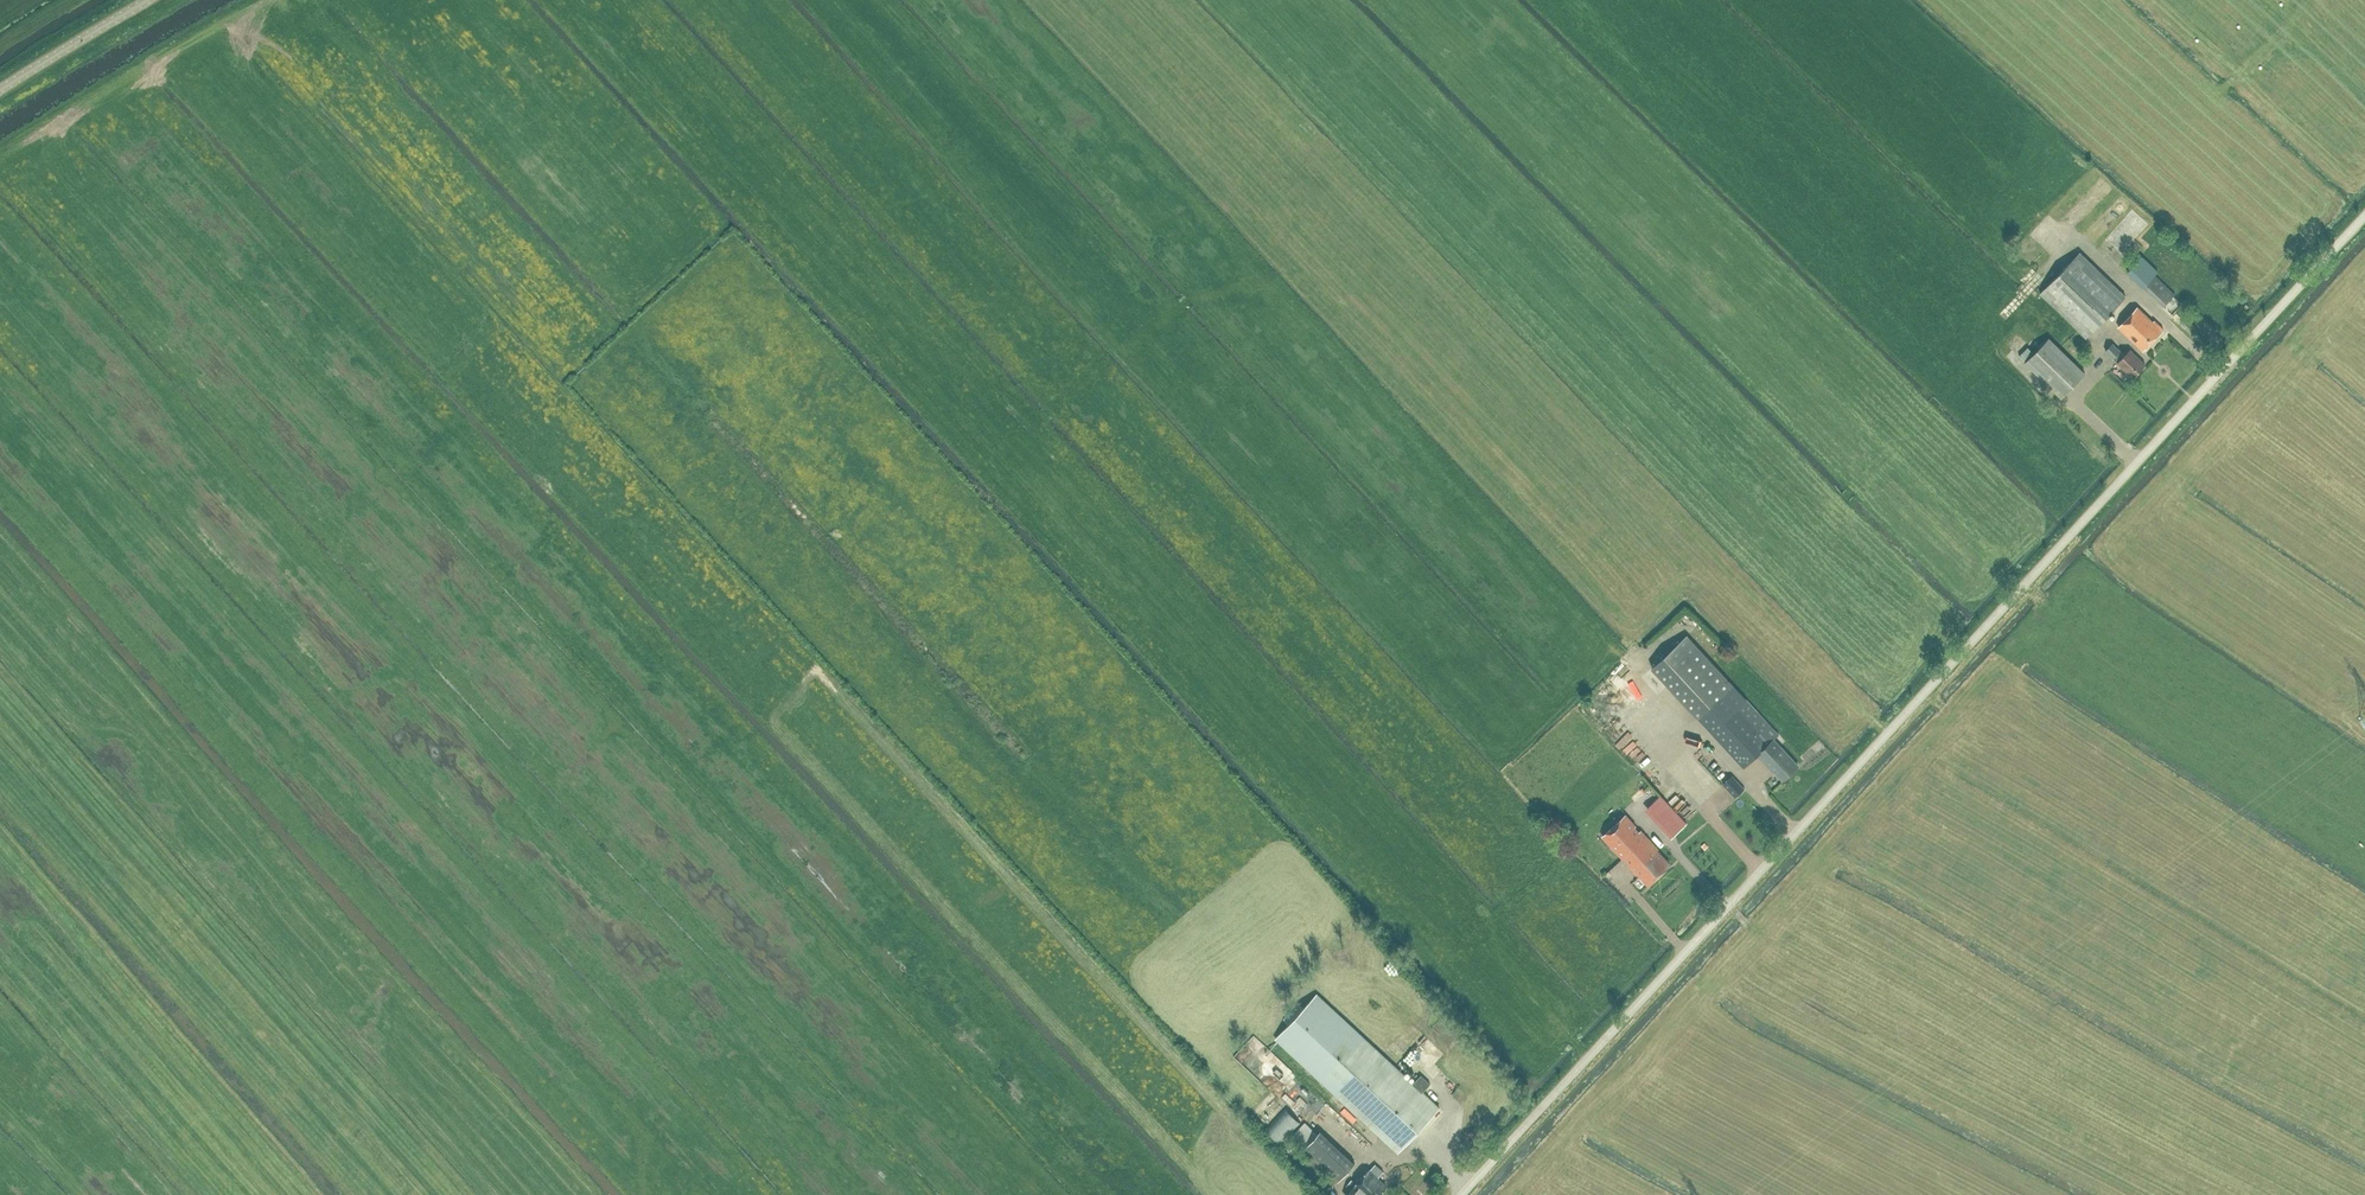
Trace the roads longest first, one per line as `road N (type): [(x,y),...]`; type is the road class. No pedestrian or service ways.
road 1 (unclassified): [(1459,1194),(2364,213)]
road 2 (unclassified): [(0,91),(149,0)]

